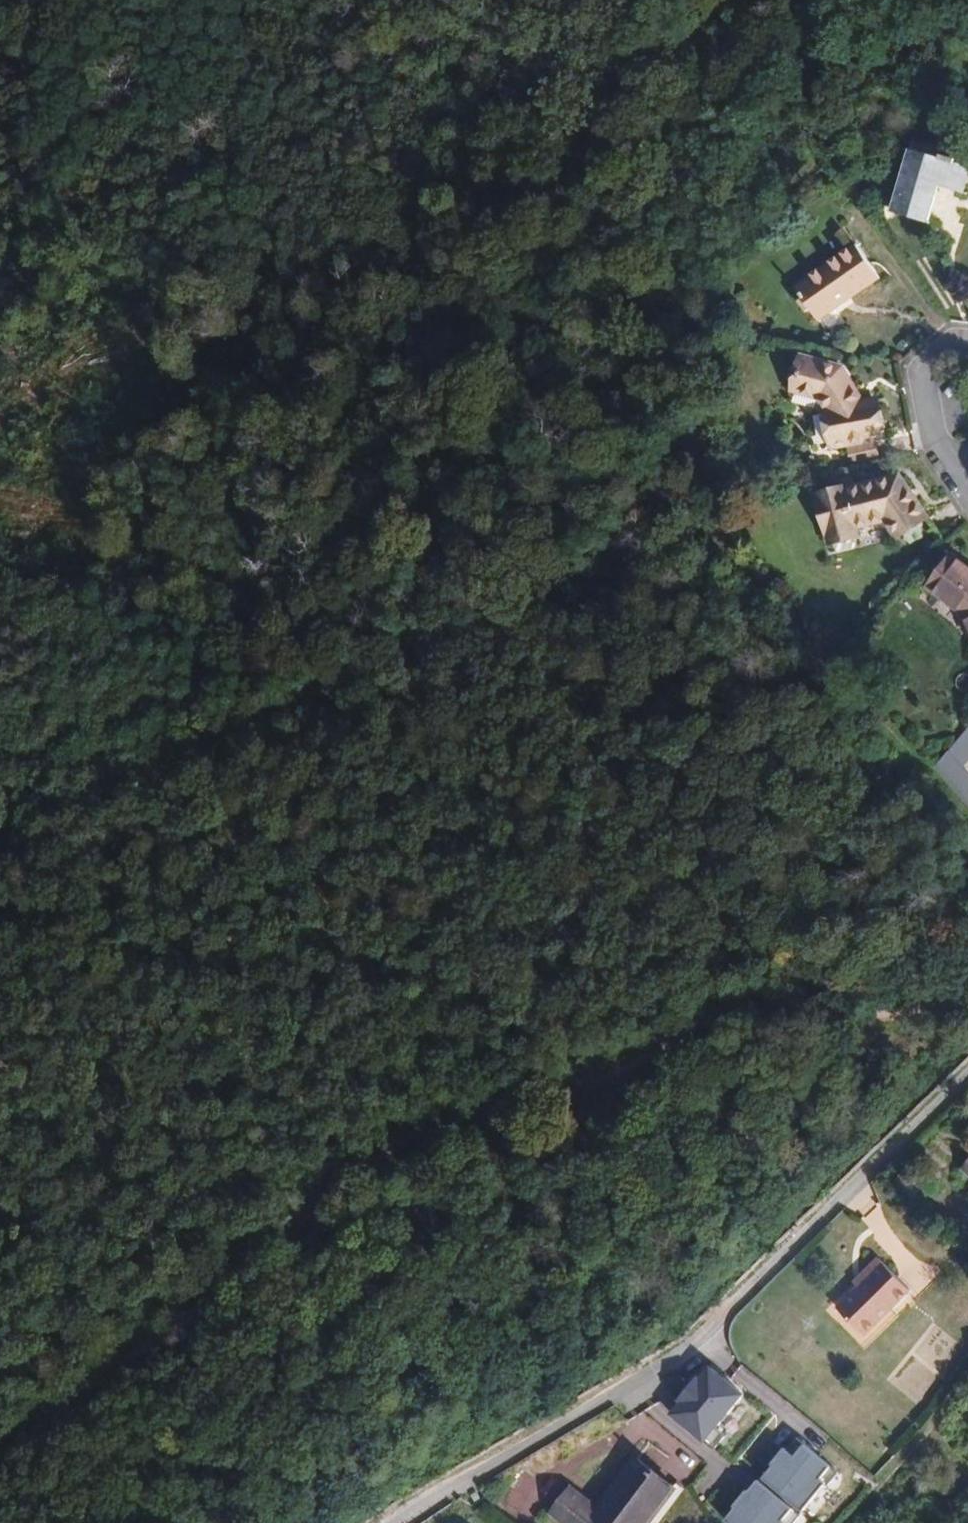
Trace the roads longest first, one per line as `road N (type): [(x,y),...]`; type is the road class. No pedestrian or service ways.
road 1 (residential): [(401,1522),(700,1337),(967,1064)]
road 2 (residential): [(948,472),(920,435),(913,382),(930,352),(962,344),(967,351)]
road 3 (track): [(967,1476),(922,1441),(967,1384)]

